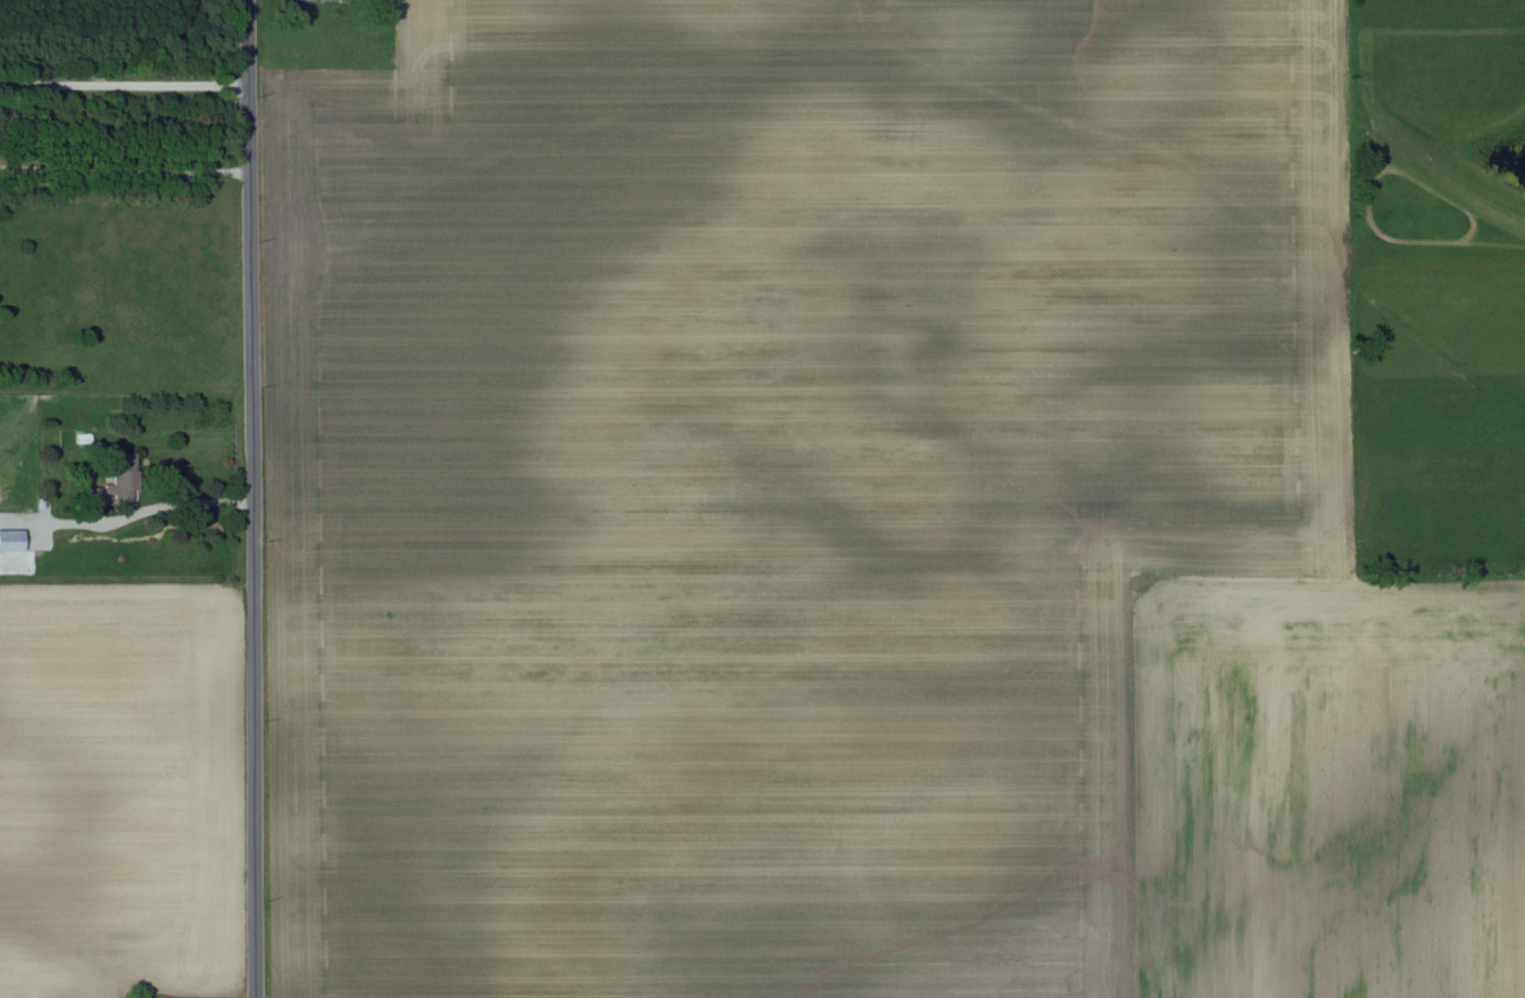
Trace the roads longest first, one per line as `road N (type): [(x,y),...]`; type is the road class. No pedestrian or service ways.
road 1 (residential): [(255,997),(248,0)]

